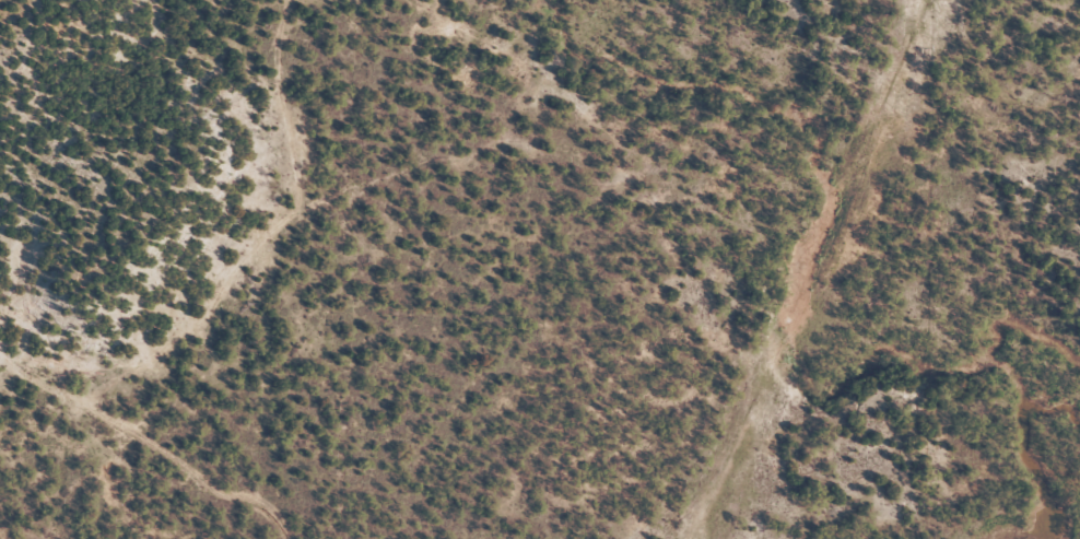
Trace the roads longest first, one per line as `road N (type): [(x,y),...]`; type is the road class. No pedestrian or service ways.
road 1 (residential): [(172,538),(132,477),(21,365),(0,356)]

